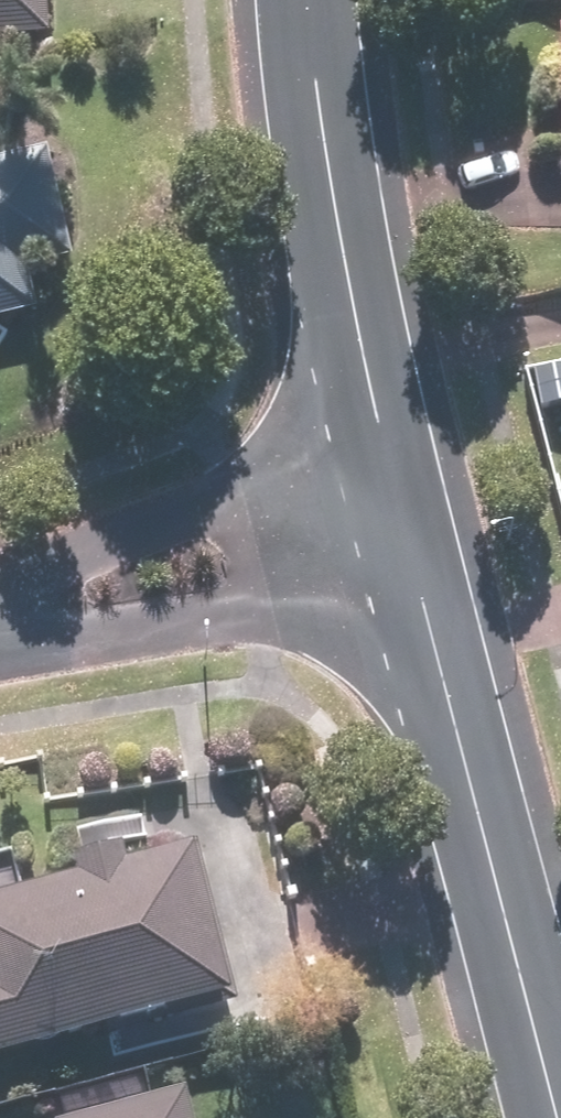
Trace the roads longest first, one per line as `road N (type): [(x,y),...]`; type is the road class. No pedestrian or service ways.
road 1 (tertiary): [(420,597),(551,1117)]
road 2 (tertiary): [(304,0),(306,55),(387,464)]
road 3 (residential): [(420,597),(76,645),(0,644)]
road 4 (residential): [(0,597),(52,557),(387,464)]
road 5 (tertiary): [(387,464),(420,597)]

